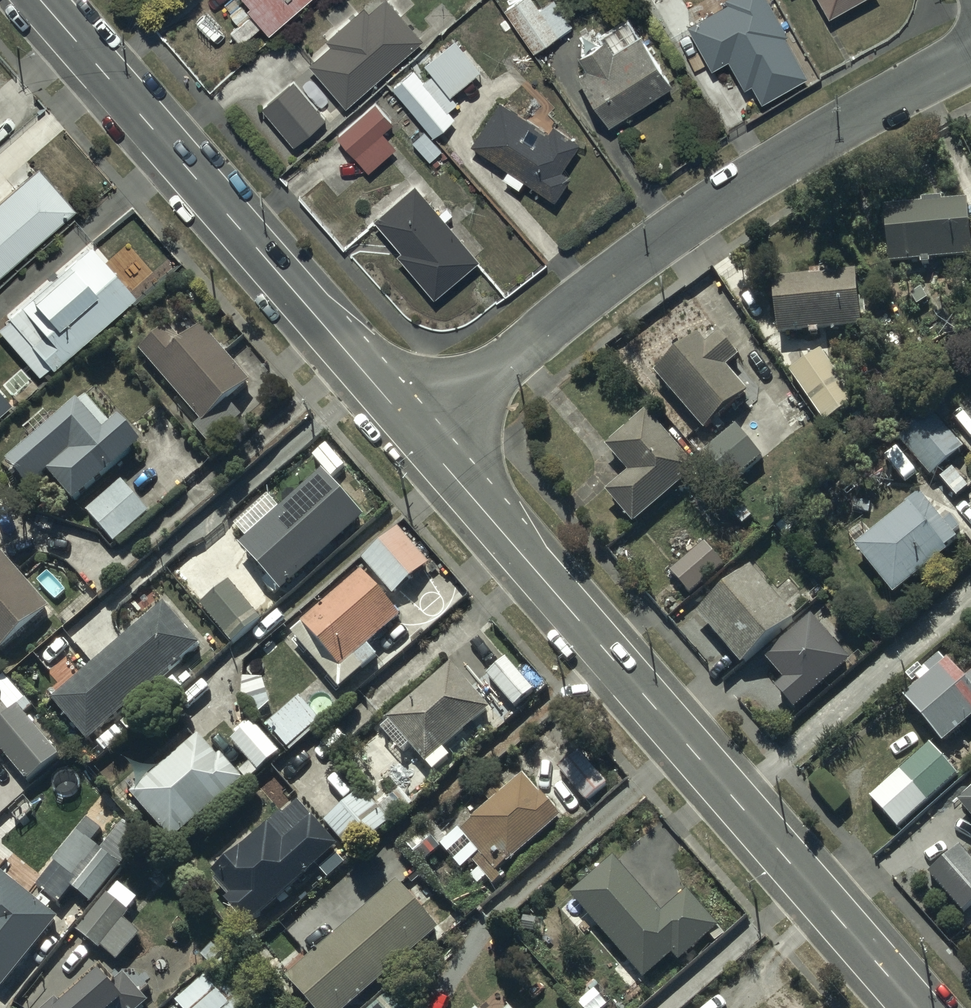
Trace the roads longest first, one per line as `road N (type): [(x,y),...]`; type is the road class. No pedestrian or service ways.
road 1 (secondary): [(420,437),(915,1007)]
road 2 (residential): [(420,437),(658,240),(748,181),(970,64)]
road 3 (secondary): [(42,0),(420,437)]

